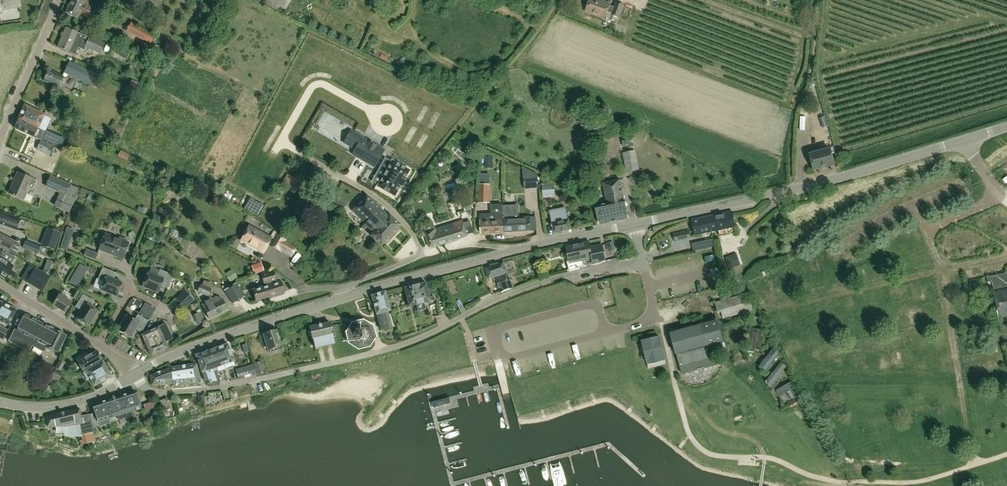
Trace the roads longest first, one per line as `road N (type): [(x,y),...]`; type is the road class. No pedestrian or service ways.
road 1 (residential): [(134,375),(162,392),(258,379),(399,345),(529,286),(643,259)]
road 2 (tertiary): [(635,224),(850,174),(1006,126)]
road 3 (tertiary): [(134,375),(346,296)]
road 4 (tertiary): [(346,296),(517,249)]
road 5 (residential): [(0,140),(57,0)]
road 6 (track): [(795,304),(942,273)]
road 7 (tertiary): [(134,375),(77,401),(0,402)]
road 8 (tertiary): [(517,249),(635,224)]

